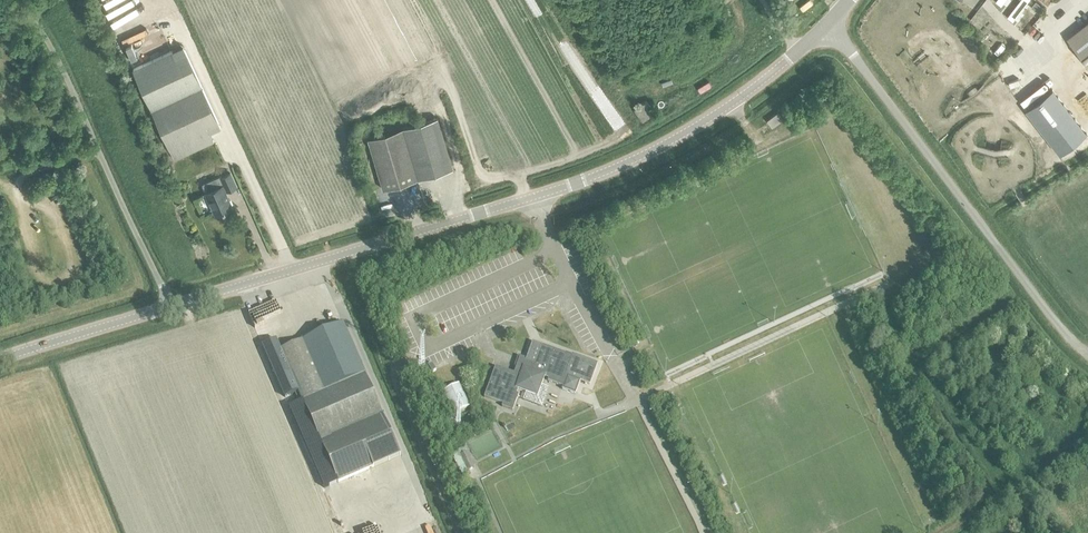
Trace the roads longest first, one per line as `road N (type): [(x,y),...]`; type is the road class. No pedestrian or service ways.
road 1 (tertiary): [(171,307),(630,160),(729,105),(827,24)]
road 2 (unclassified): [(1087,359),(827,24)]
road 3 (unclassified): [(171,307),(64,75),(16,0)]
road 4 (tertiary): [(0,359),(171,307)]

